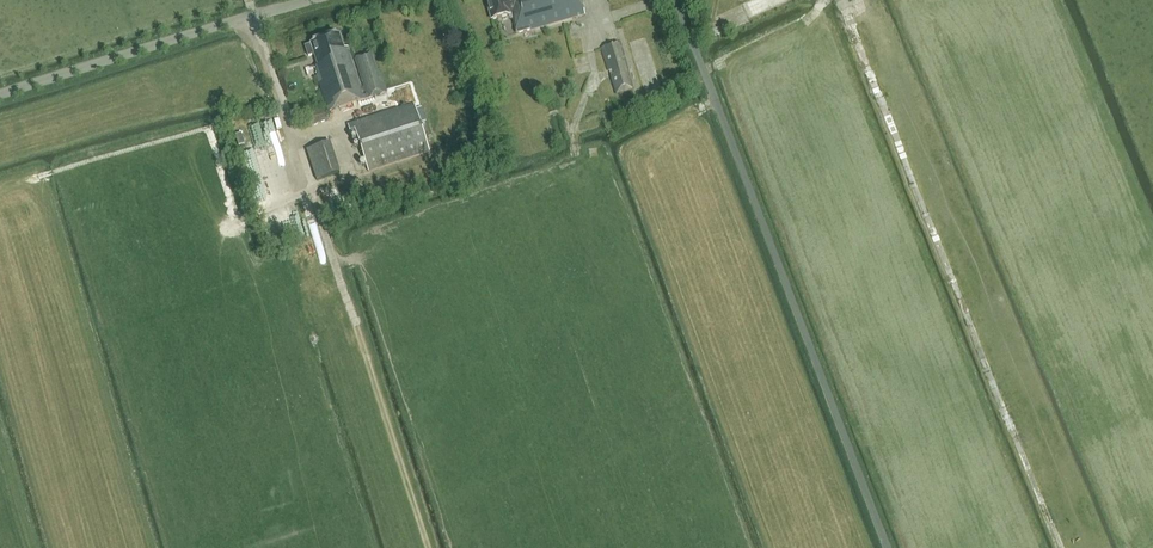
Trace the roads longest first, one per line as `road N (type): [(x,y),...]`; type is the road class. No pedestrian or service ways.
road 1 (unclassified): [(889,547),(677,0)]
road 2 (tertiary): [(0,87),(313,0)]

